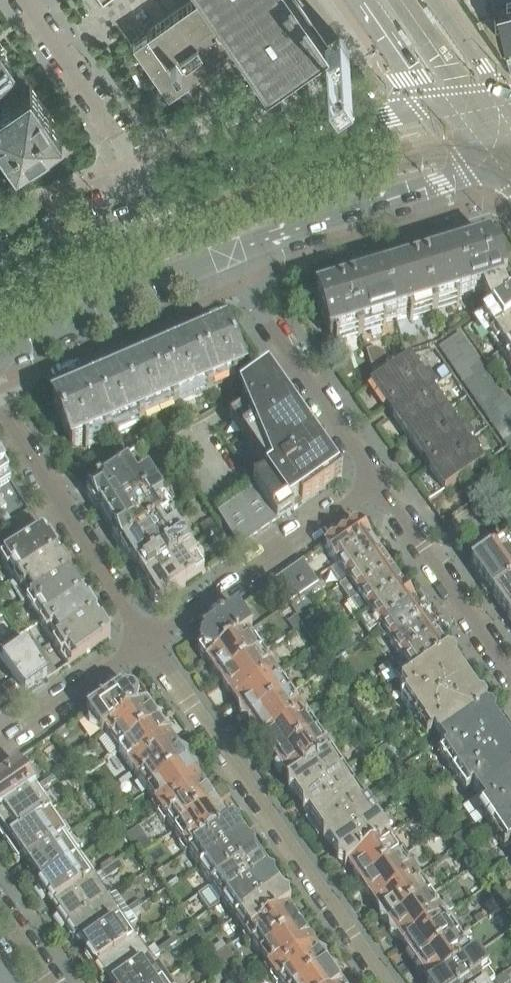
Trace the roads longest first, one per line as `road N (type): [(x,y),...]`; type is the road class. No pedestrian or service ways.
road 1 (residential): [(384,982),(145,642)]
road 2 (tertiary): [(448,108),(150,191)]
road 3 (tertiary): [(234,254),(510,168)]
road 4 (residential): [(145,642),(0,398)]
road 5 (residential): [(145,642),(378,482)]
road 6 (residential): [(378,482),(234,254)]
road 7 (tertiary): [(0,359),(234,254)]
road 8 (residential): [(510,672),(378,482)]
road 9 (residential): [(150,191),(21,0)]
road 10 (residential): [(0,745),(145,642)]
road 11 (tertiary): [(150,191),(0,251)]
road 12 (secondary): [(362,0),(425,94),(448,108)]

